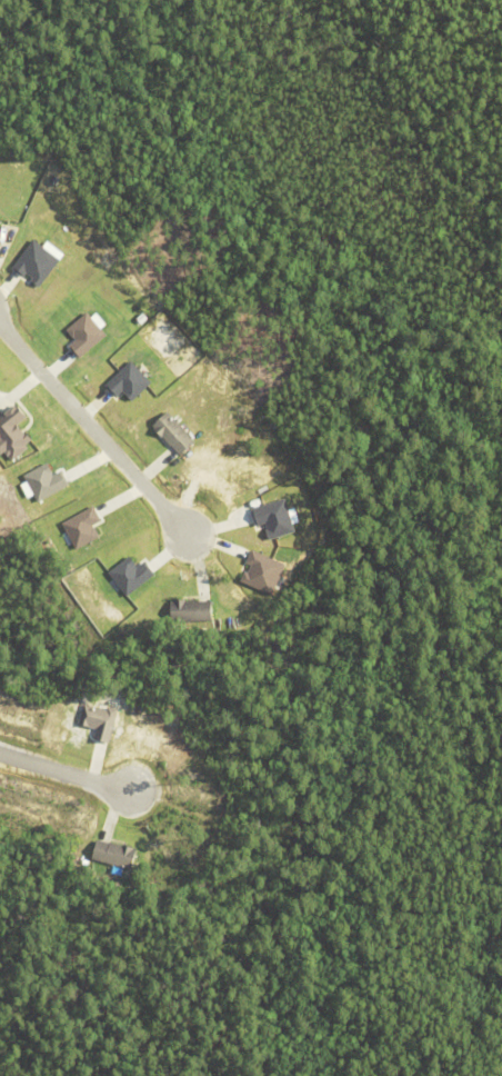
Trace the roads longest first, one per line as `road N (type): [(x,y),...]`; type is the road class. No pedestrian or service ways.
road 1 (residential): [(0,333),(17,342),(197,552)]
road 2 (residential): [(0,756),(123,791)]

